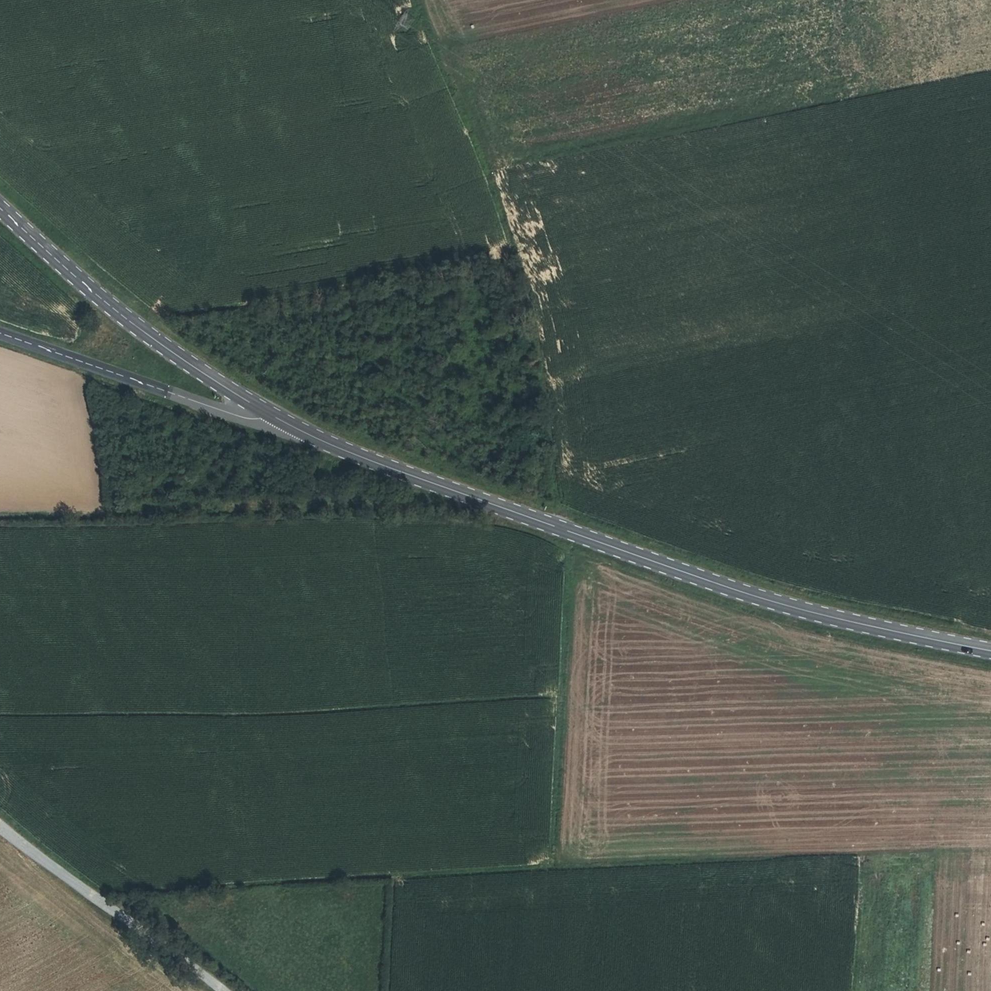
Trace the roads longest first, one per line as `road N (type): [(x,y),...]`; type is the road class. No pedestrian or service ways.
road 1 (secondary): [(272,416),(379,464),(761,598),(990,651)]
road 2 (secondary): [(272,416),(89,291),(0,210)]
road 3 (tertiary): [(0,335),(245,418),(272,416)]
road 4 (track): [(0,828),(212,990)]

